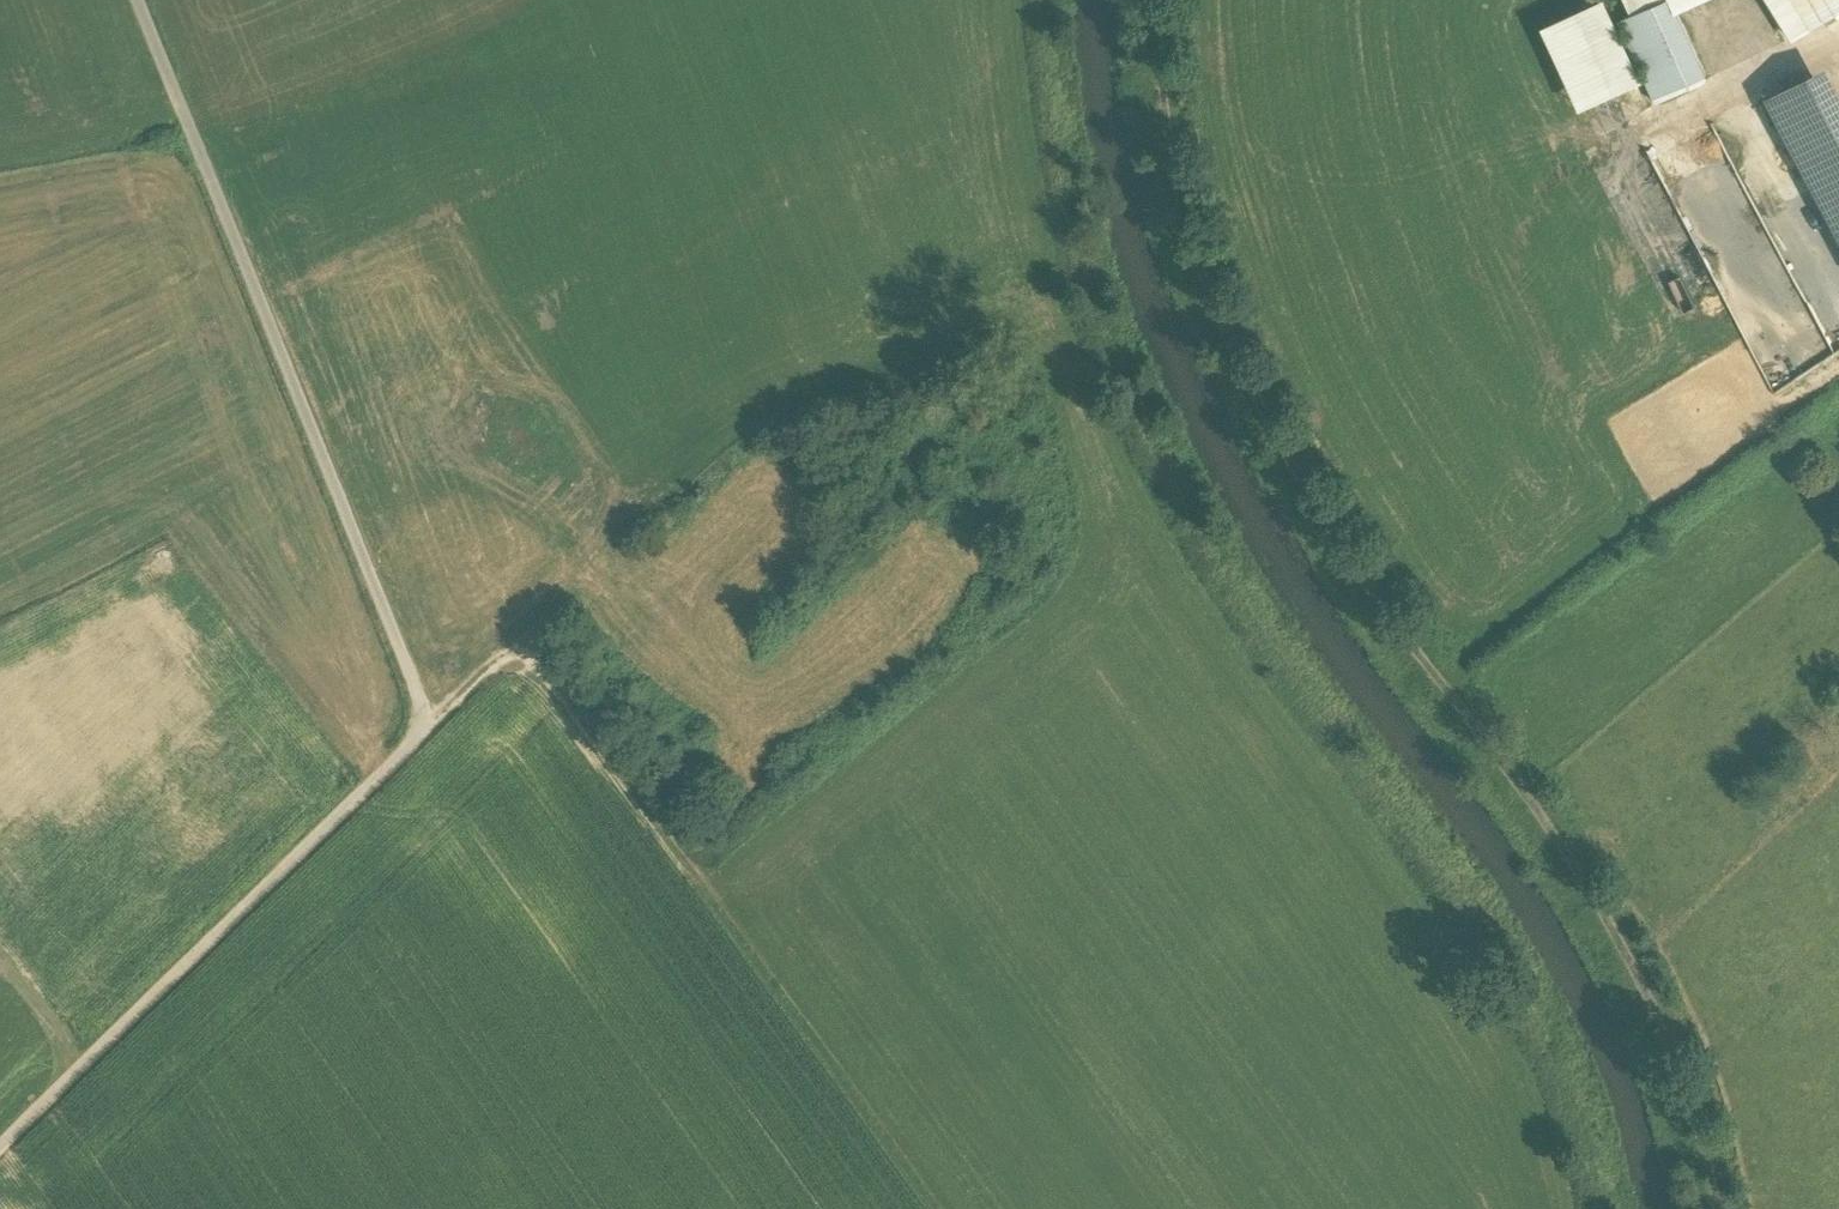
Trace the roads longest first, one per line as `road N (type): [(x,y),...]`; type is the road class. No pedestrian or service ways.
road 1 (track): [(140,0),(429,725),(0,1147)]
road 2 (track): [(1164,0),(1172,105),(1205,267),(1365,572),(1626,931),(1701,1137),(1715,1208)]
road 3 (track): [(429,725),(496,663),(541,661),(928,1208)]

